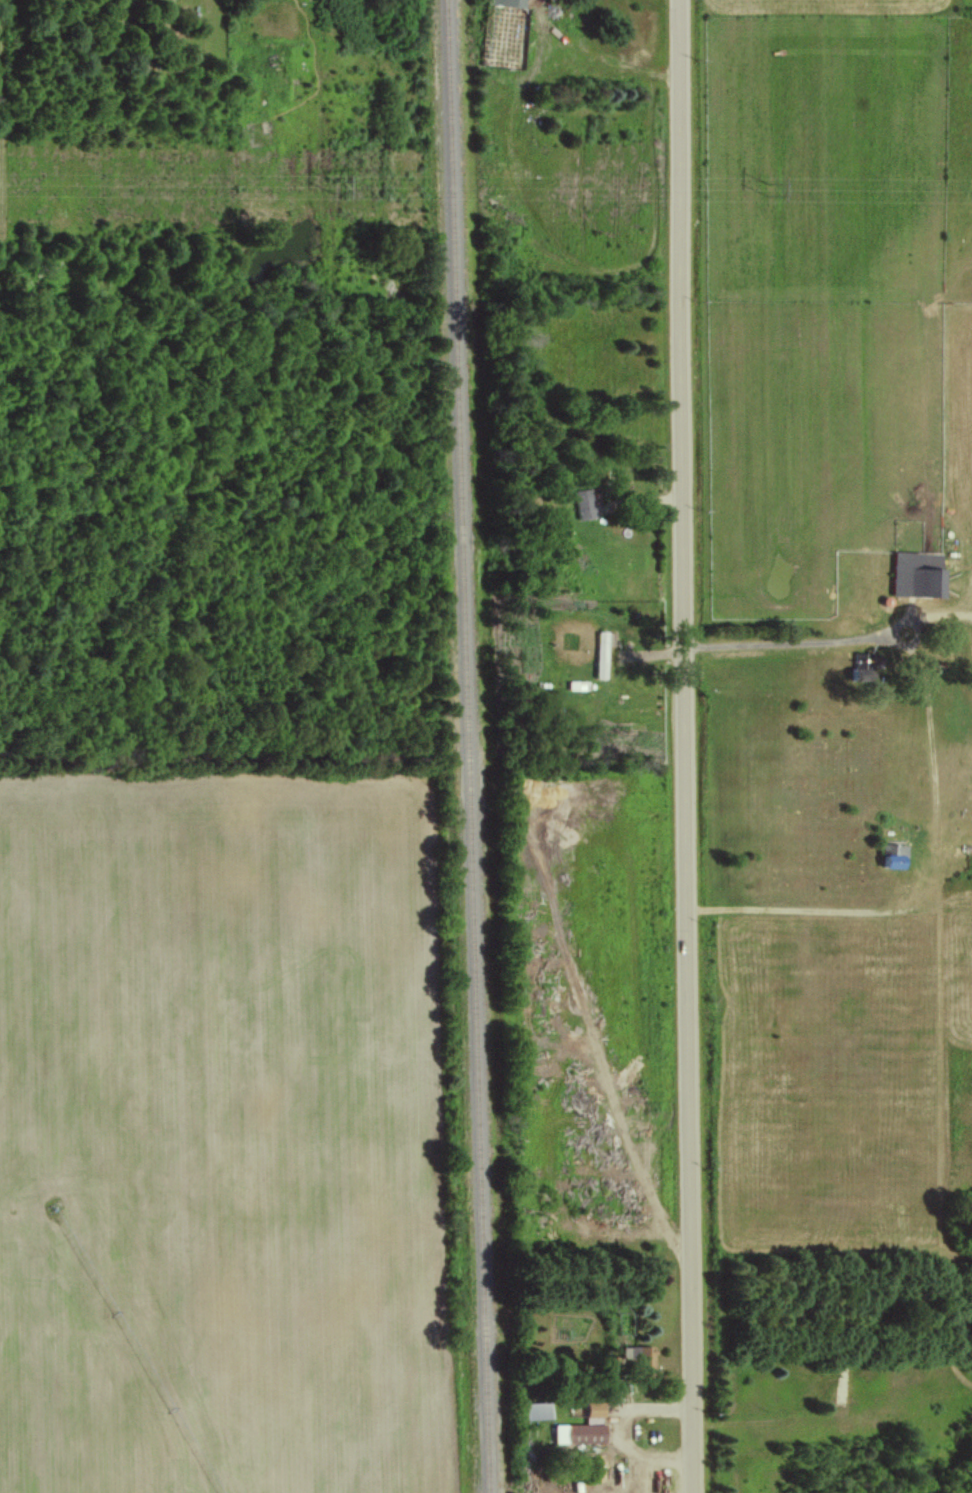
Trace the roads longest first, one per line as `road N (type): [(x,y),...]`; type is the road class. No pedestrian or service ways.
road 1 (tertiary): [(701,1492),(680,0)]

